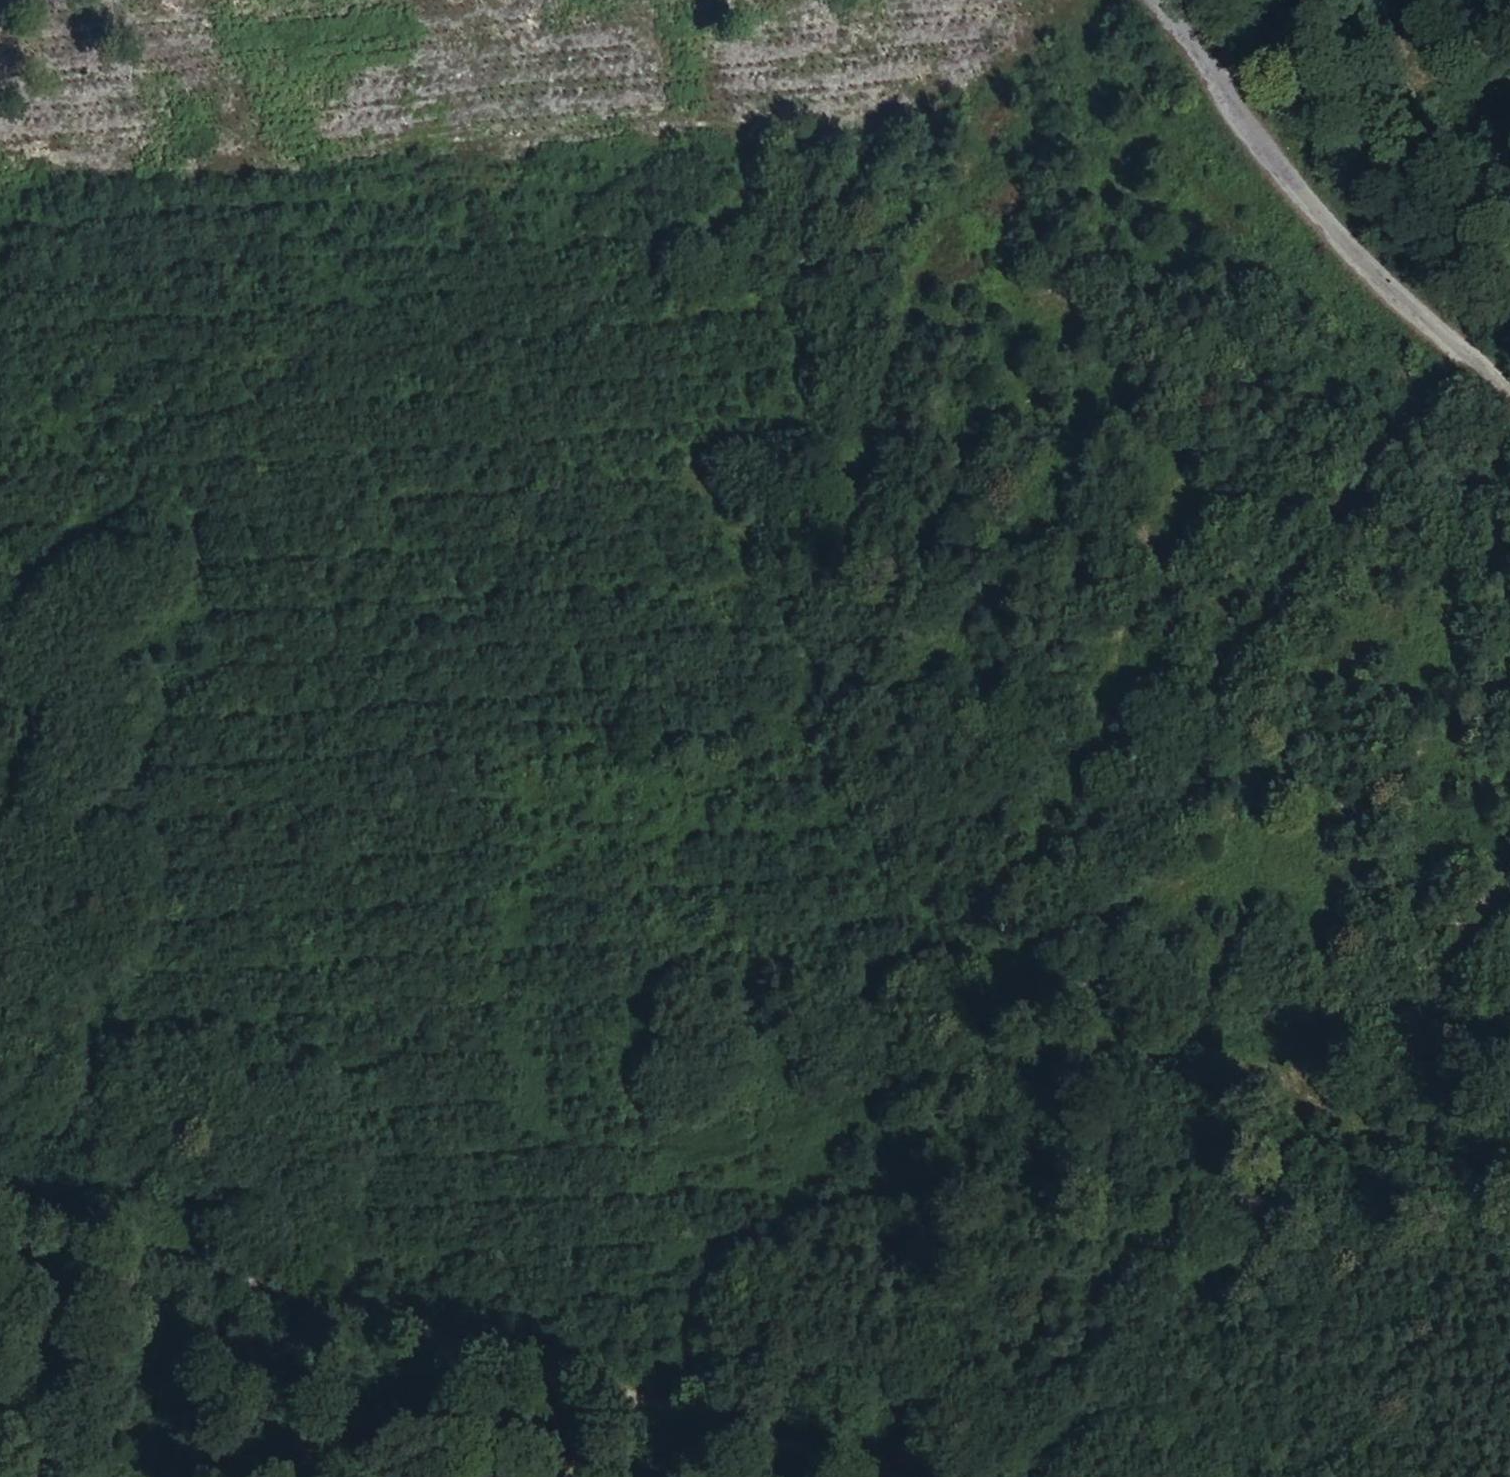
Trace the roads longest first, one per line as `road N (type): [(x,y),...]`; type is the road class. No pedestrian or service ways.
road 1 (track): [(1509,397),(1331,243),(1149,0)]

